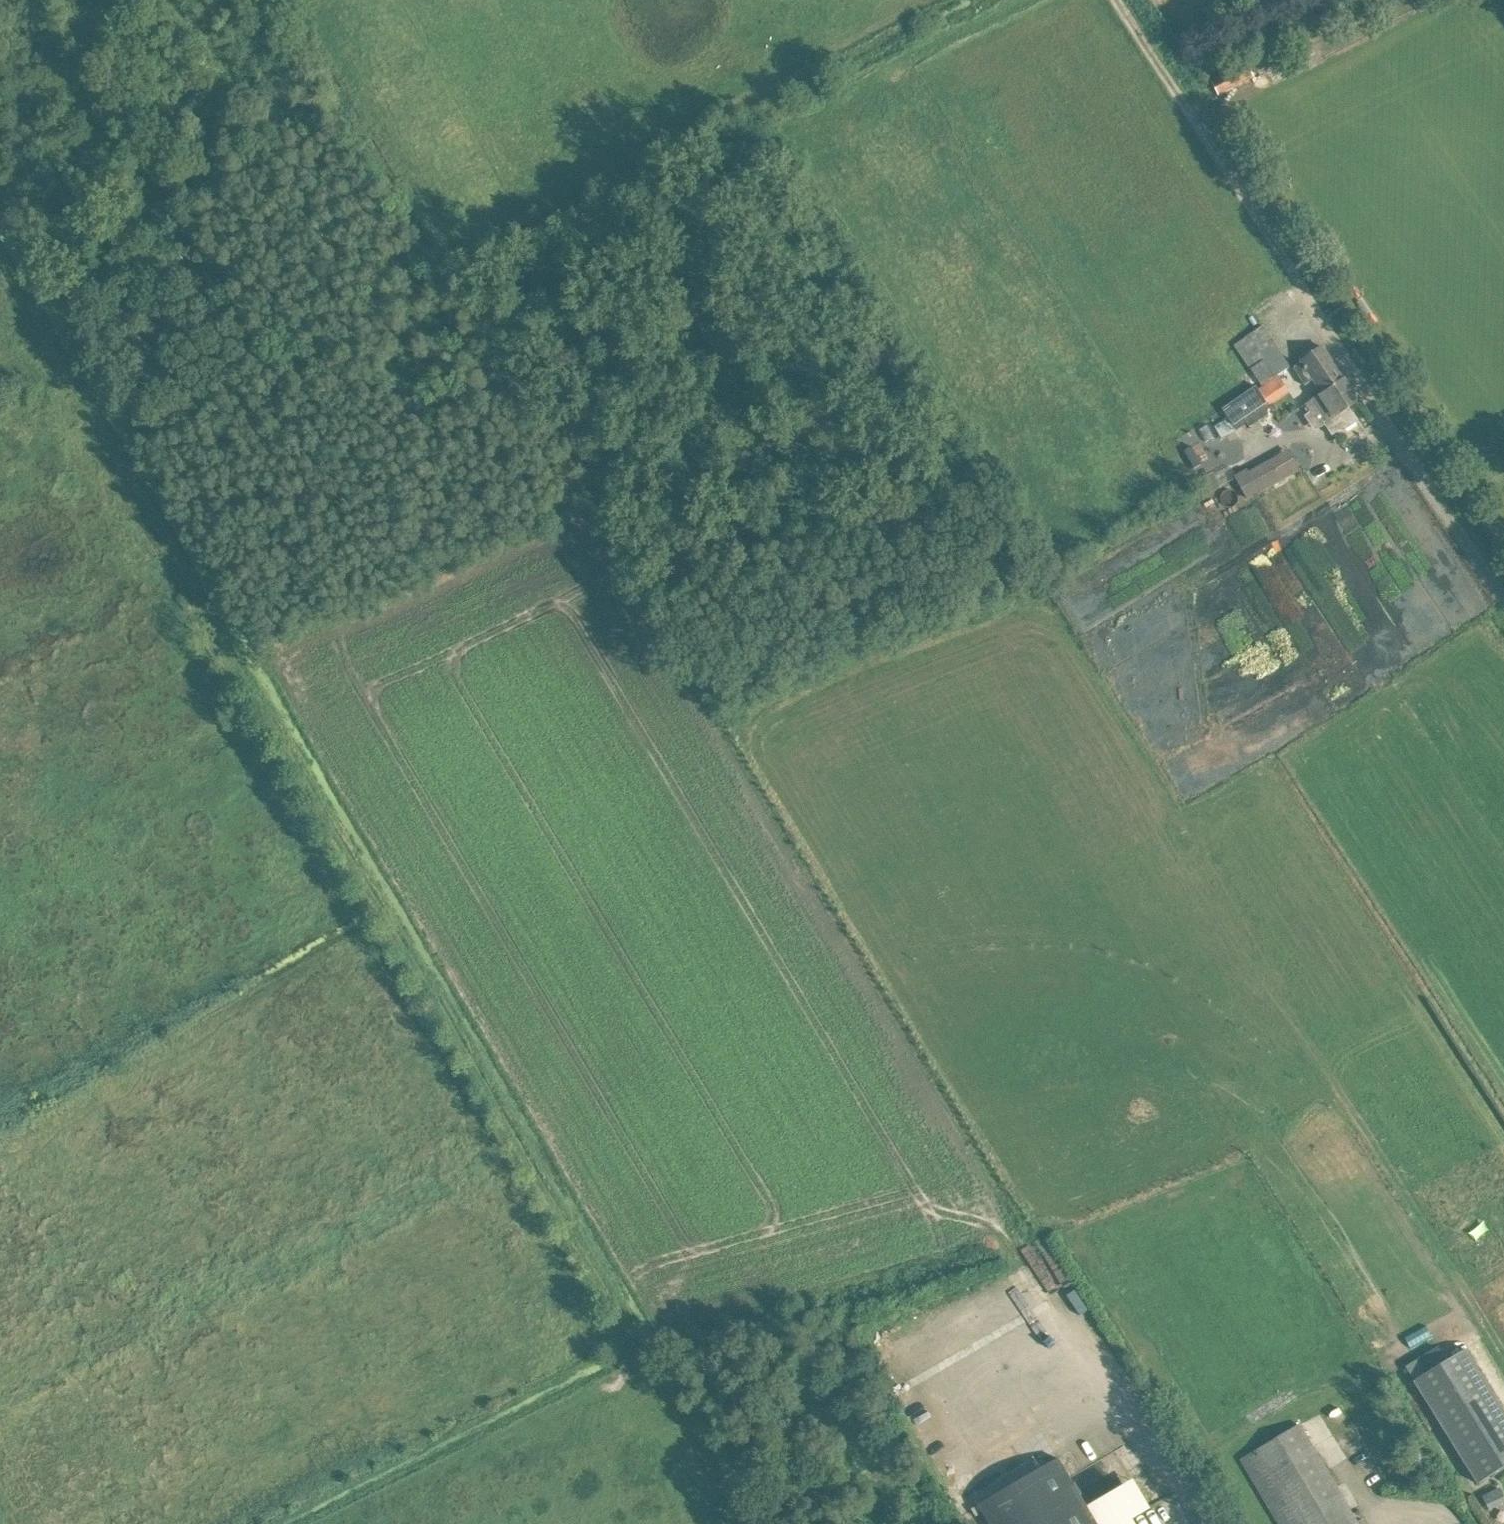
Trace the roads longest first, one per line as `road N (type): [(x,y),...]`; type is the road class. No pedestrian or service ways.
road 1 (unclassified): [(1503,599),(1299,280)]
road 2 (track): [(1299,280),(1117,0)]

